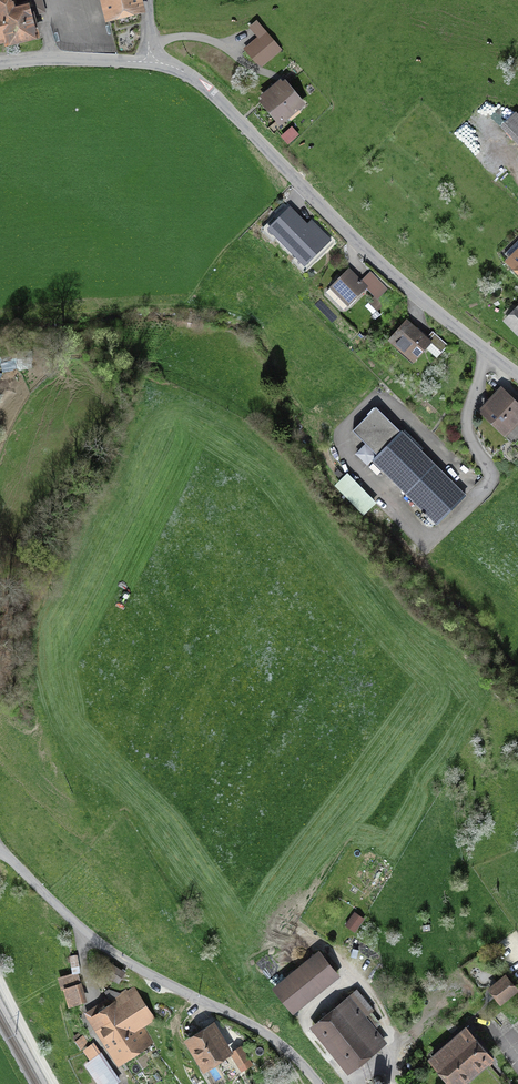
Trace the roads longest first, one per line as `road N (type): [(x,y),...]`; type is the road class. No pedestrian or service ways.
road 1 (residential): [(517,372),(204,87),(163,61),(0,69)]
road 2 (residential): [(318,1083),(277,1041),(93,938),(0,849)]

